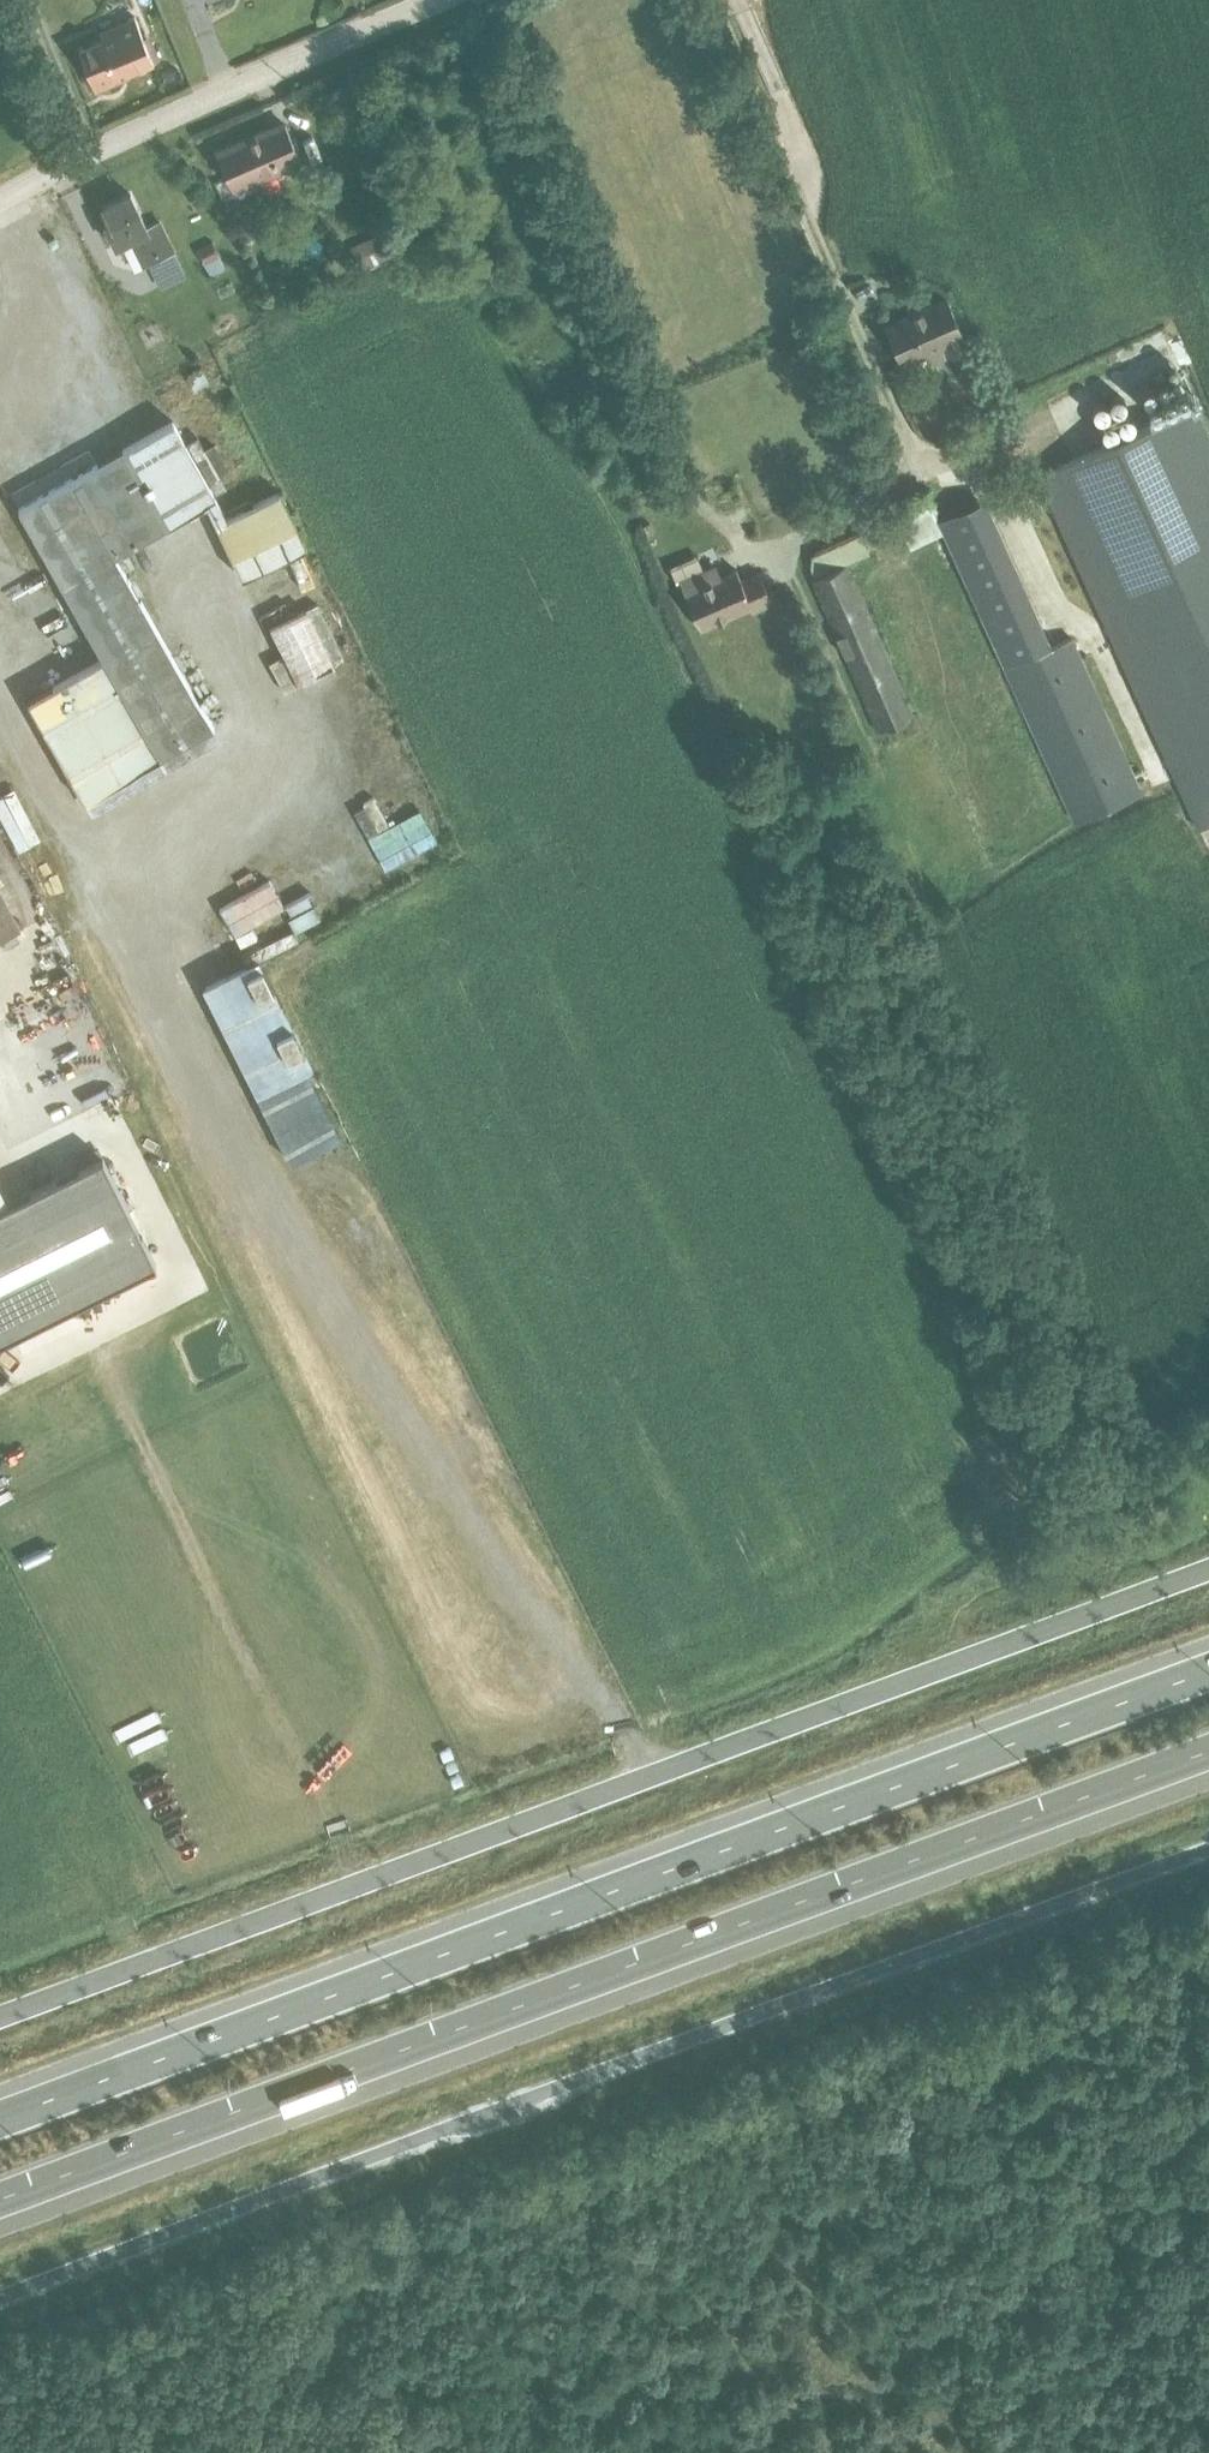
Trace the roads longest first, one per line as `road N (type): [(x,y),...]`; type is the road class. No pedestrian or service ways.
road 1 (tertiary): [(0,2018),(1208,1572)]
road 2 (motorway): [(1208,1670),(0,2116)]
road 3 (motorway): [(0,2199),(1208,1754)]
road 4 (tertiary): [(1208,1867),(0,2310)]
road 5 (unclassified): [(429,0),(156,122),(0,205)]
road 6 (track): [(975,1658),(968,1623),(987,1590),(1040,1563),(1114,1473),(1208,1406)]

